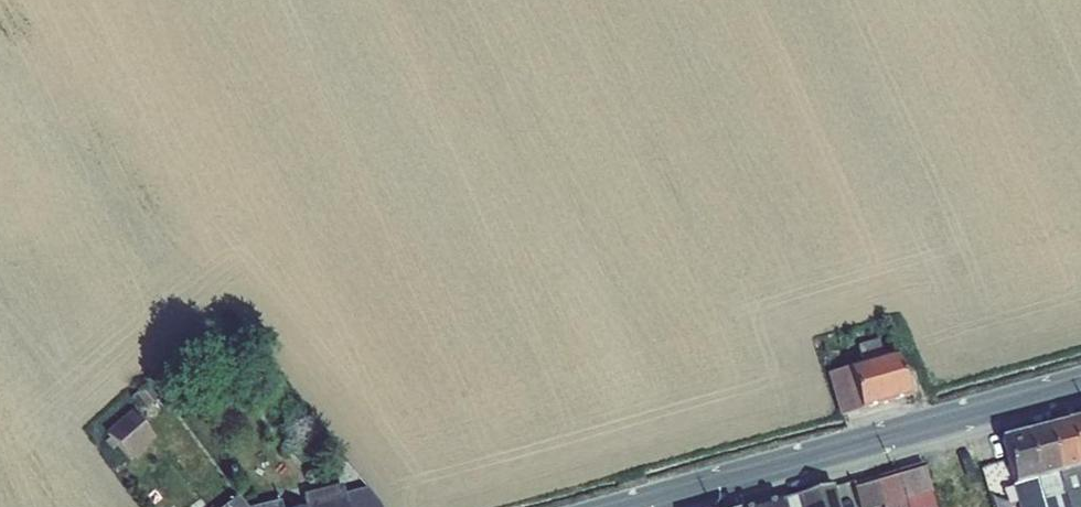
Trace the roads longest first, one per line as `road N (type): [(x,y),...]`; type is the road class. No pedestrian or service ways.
road 1 (secondary): [(1080,382),(621,506)]

